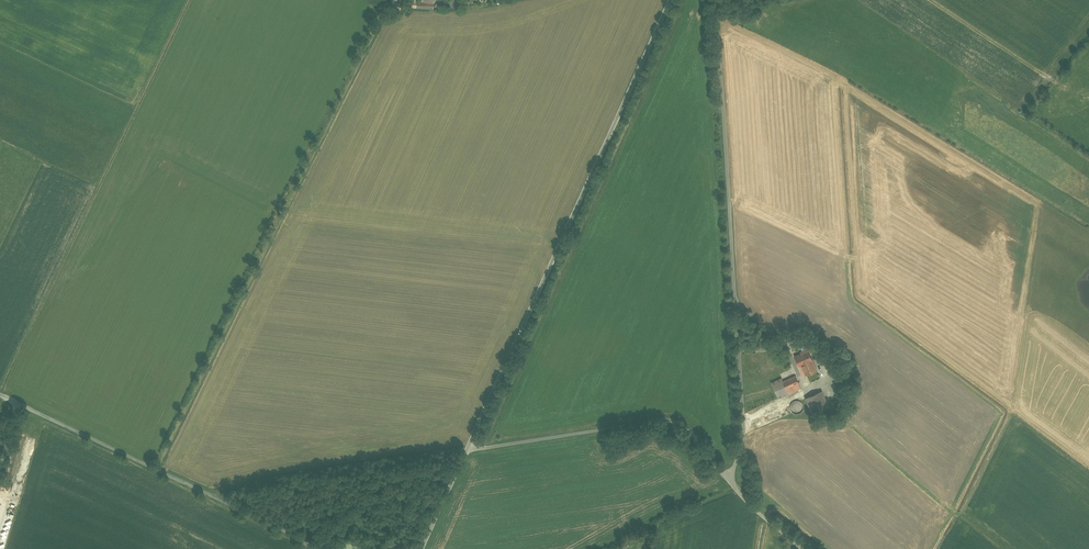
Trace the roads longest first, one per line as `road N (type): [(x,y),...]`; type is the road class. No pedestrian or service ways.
road 1 (unclassified): [(470,446),(672,0)]
road 2 (unclassified): [(714,0),(744,415),(729,475)]
road 3 (unclassified): [(312,548),(0,390)]
road 4 (unclassified): [(470,446),(671,418),(729,475)]
road 5 (track): [(1062,82),(939,0)]

